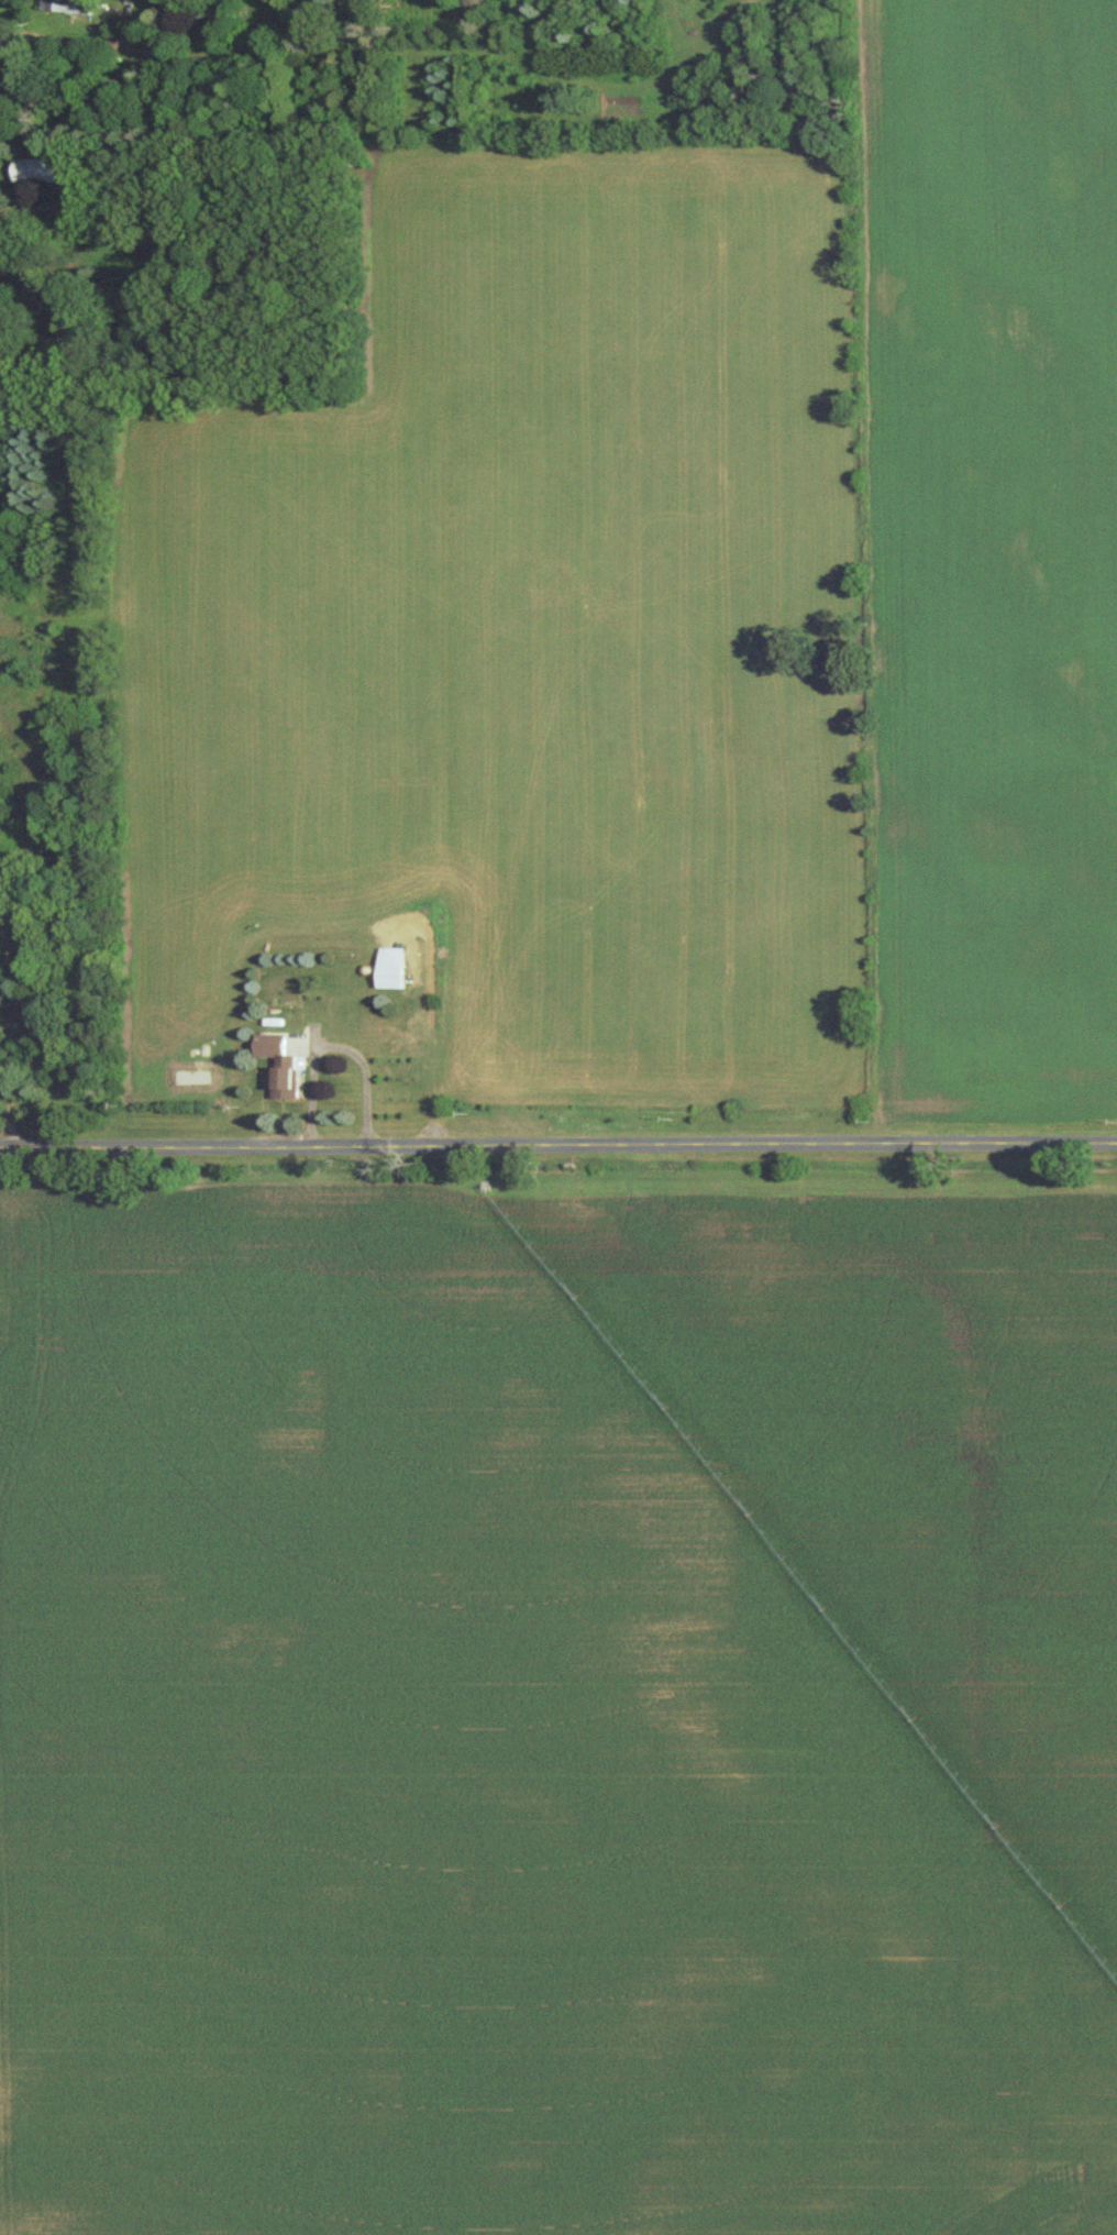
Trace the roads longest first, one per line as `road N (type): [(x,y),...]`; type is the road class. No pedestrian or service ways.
road 1 (residential): [(0,1151),(1116,1147)]

